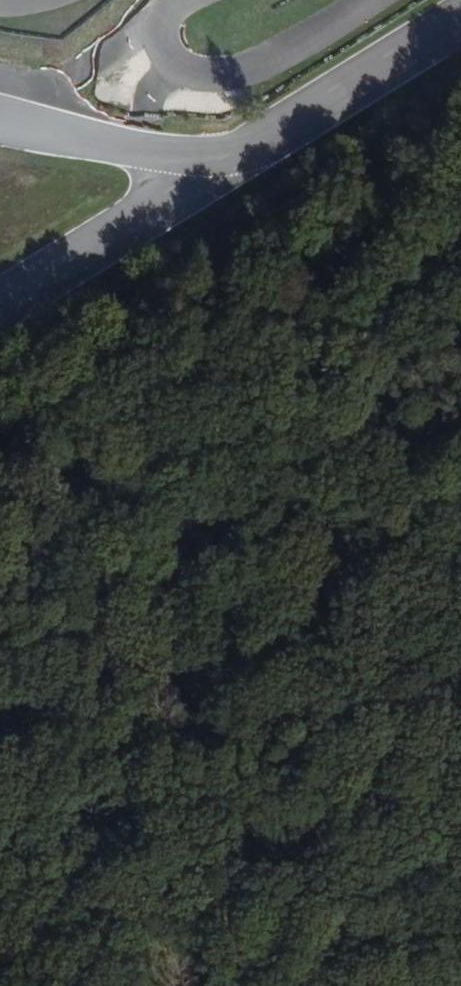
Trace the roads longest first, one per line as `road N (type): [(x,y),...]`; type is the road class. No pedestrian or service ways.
road 1 (track): [(460,150),(0,421)]
road 2 (track): [(460,724),(392,985)]

